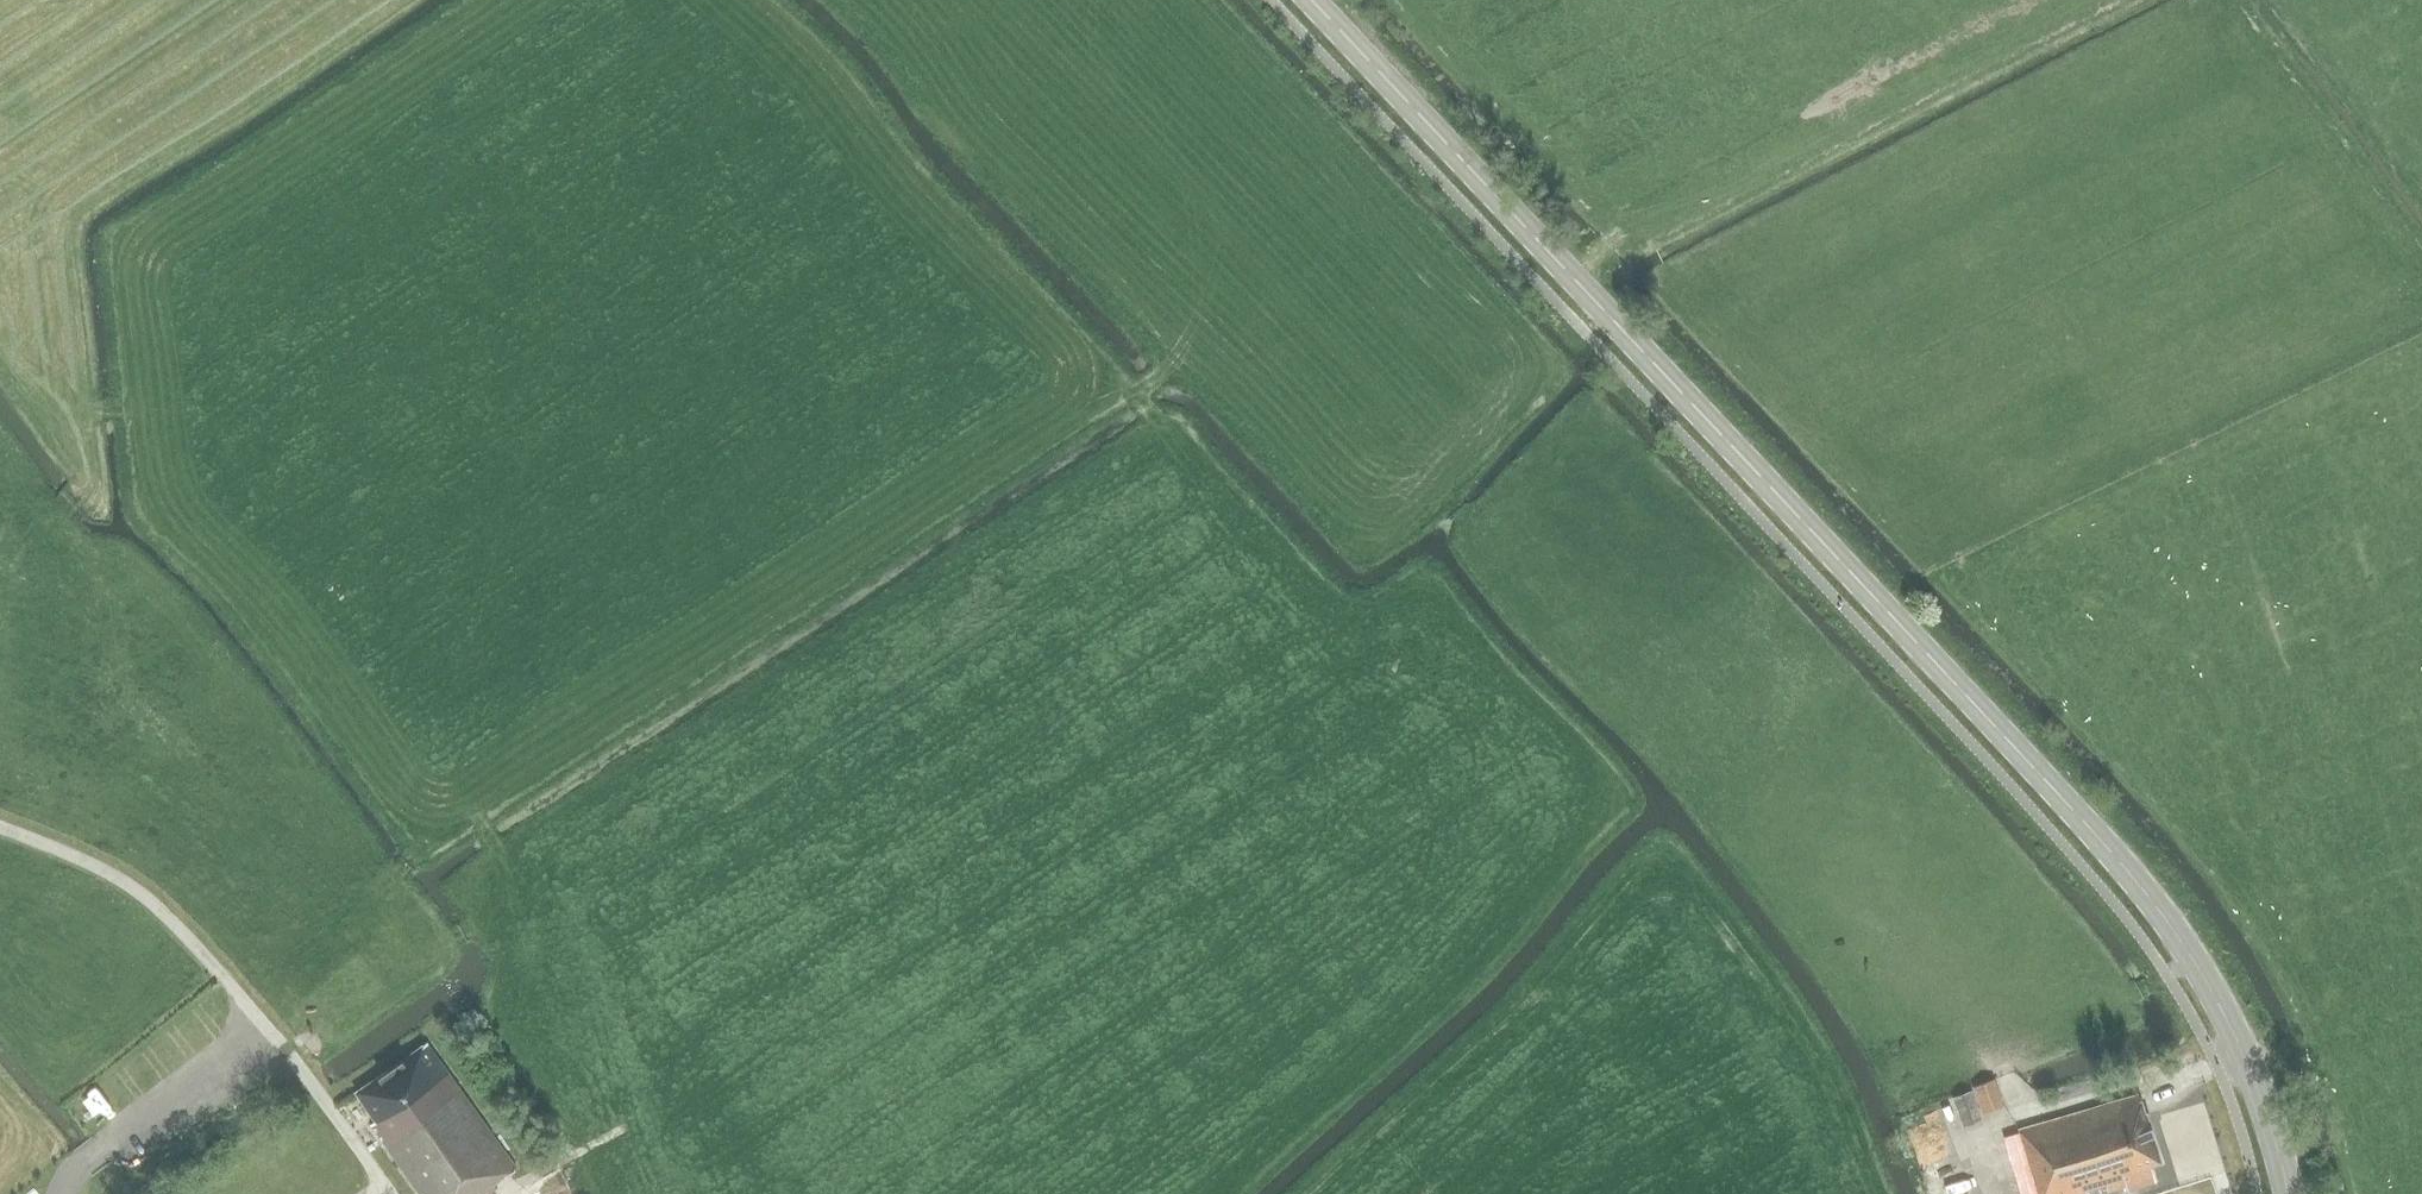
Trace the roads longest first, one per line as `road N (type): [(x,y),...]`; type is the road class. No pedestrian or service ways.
road 1 (secondary): [(2288,1193),(2266,1106),(2218,1001),(2111,852),(1312,0)]

